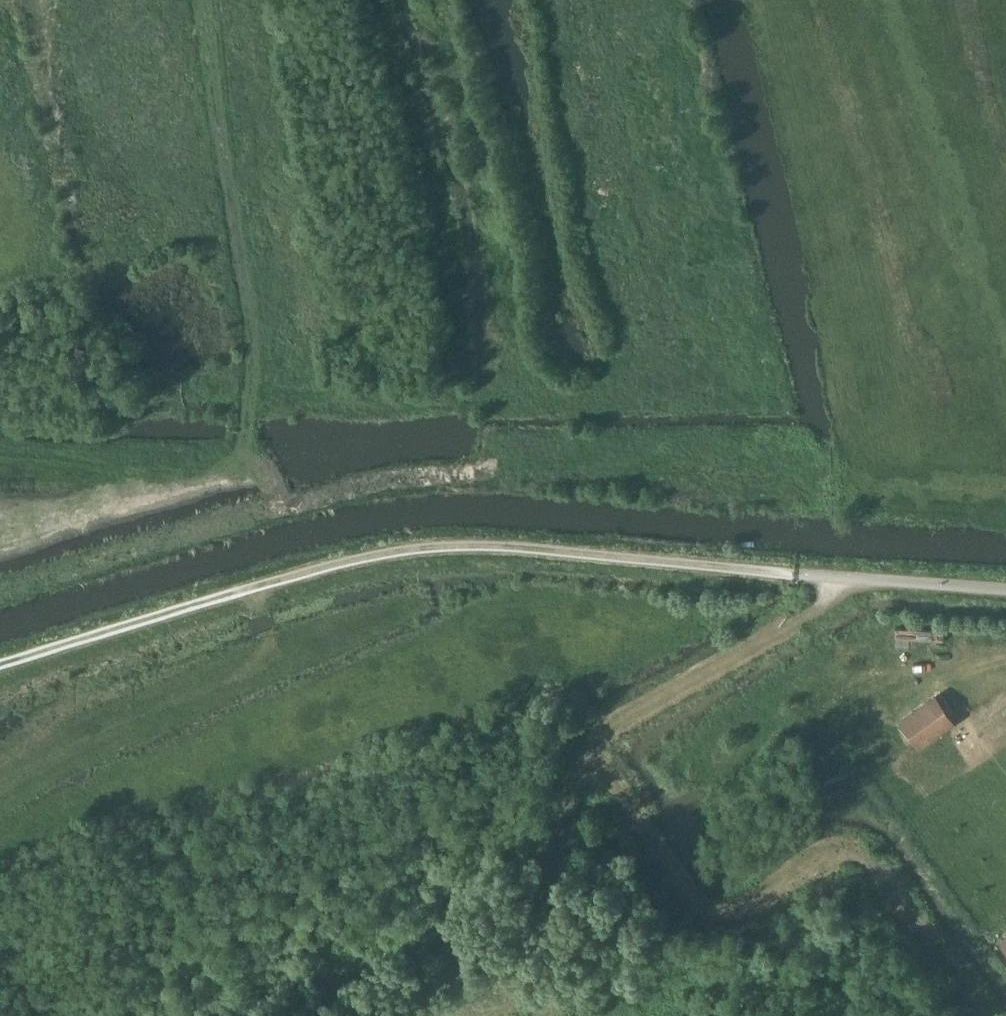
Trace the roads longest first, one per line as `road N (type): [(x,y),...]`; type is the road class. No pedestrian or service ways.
road 1 (track): [(0,588),(283,503),(271,470),(250,458),(236,202),(200,0)]
road 2 (track): [(793,575),(507,546),(427,548),(270,582),(0,666)]
road 3 (track): [(283,503),(462,476),(1005,508)]
road 4 (track): [(1005,359),(886,0)]
road 5 (track): [(838,578),(823,604),(622,717),(591,746),(559,813)]
road 6 (unclassified): [(1005,590),(793,575)]

